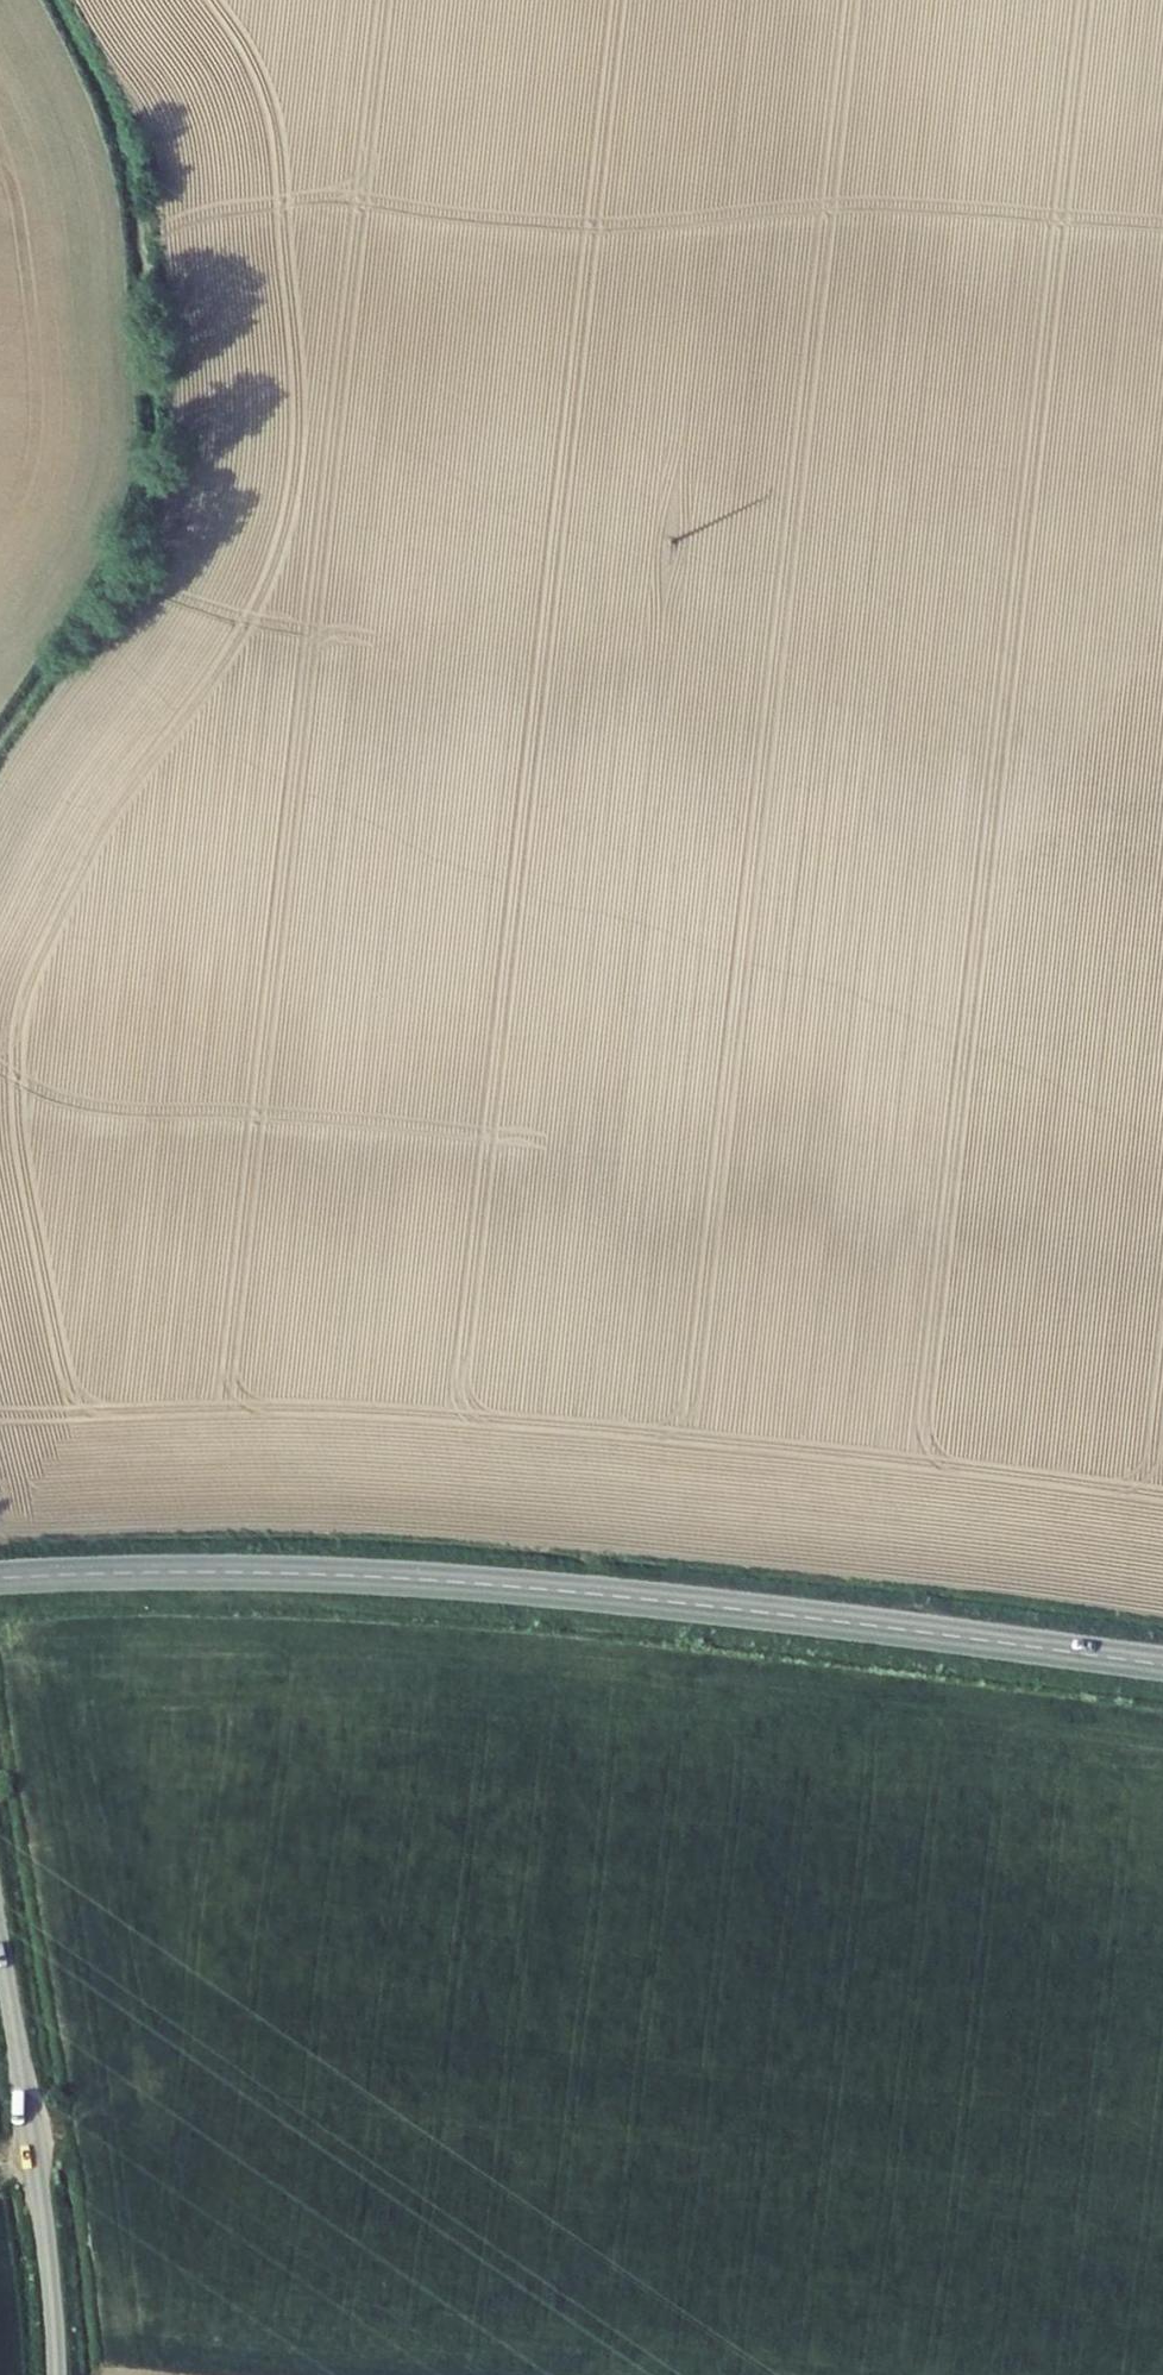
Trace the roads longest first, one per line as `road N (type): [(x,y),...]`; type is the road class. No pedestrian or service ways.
road 1 (secondary): [(1162,1665),(500,1585),(237,1572),(0,1577)]
road 2 (unclassified): [(0,1947),(49,2239),(59,2374)]

